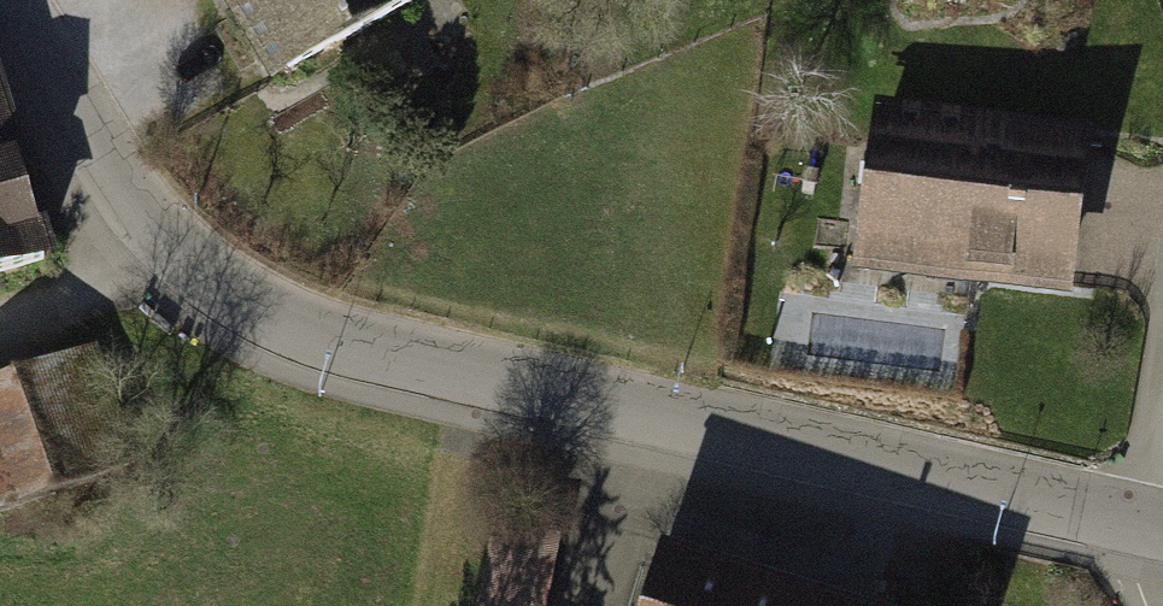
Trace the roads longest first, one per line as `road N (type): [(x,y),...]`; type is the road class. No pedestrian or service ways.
road 1 (residential): [(1135,522),(329,343),(242,309),(166,252)]
road 2 (residential): [(166,252),(115,185),(4,0)]
road 3 (residential): [(1135,522),(1162,331)]
road 4 (residential): [(0,316),(92,290),(166,252)]

